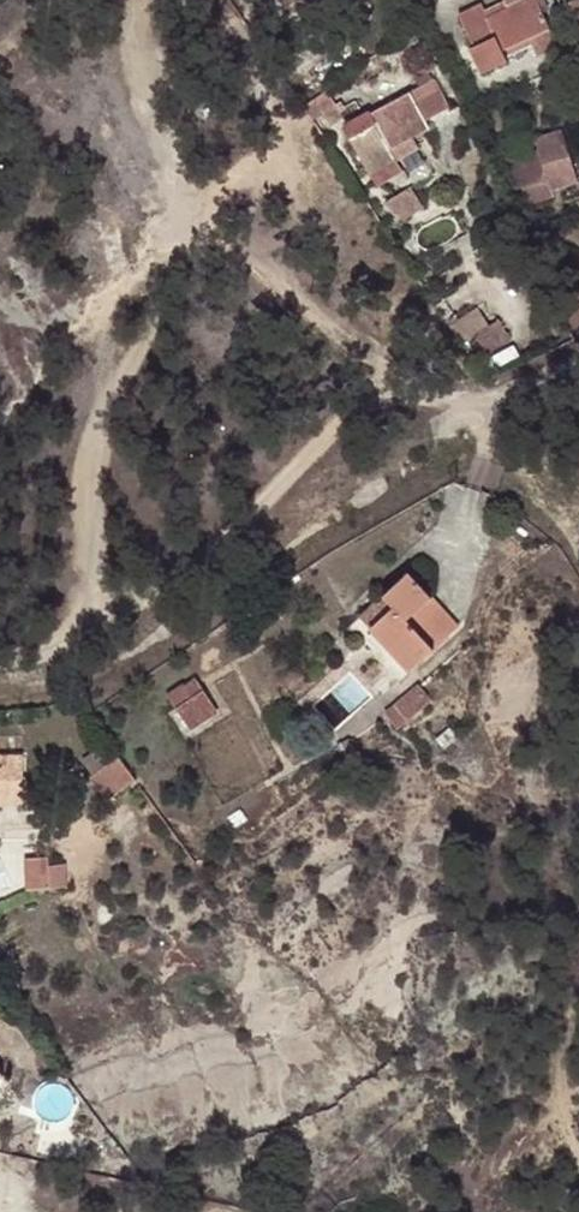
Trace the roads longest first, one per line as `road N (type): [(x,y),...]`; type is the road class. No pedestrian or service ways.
road 1 (track): [(79,629),(87,484),(104,405),(147,322),(166,231),(182,224),(196,231),(379,370),(387,397)]
road 2 (unclassified): [(0,653),(79,629),(182,571),(243,525),(366,405),(387,397),(491,398),(578,356)]
road 3 (track): [(142,0),(182,224)]

